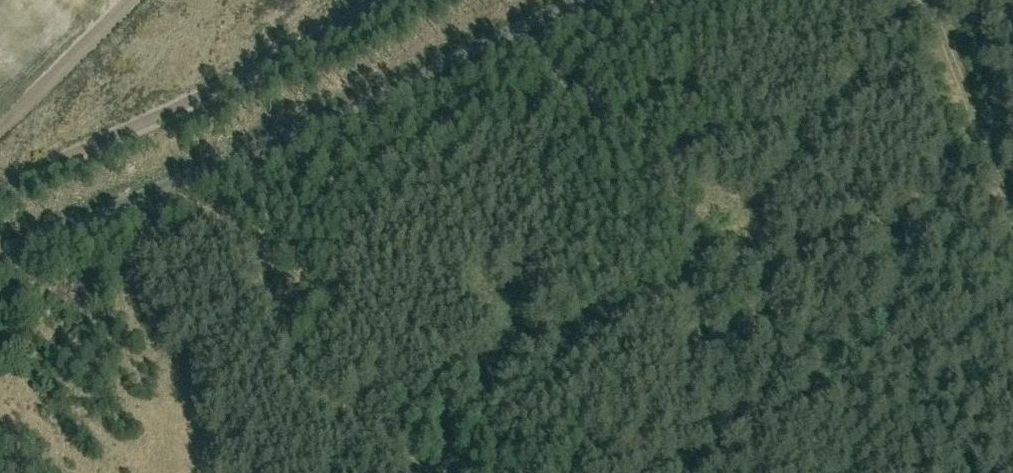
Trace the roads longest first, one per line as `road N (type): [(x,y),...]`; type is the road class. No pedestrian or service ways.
road 1 (unclassified): [(0,250),(318,123),(575,0)]
road 2 (track): [(0,187),(392,0)]
road 3 (track): [(927,0),(1012,215)]
road 4 (track): [(0,132),(133,0)]

